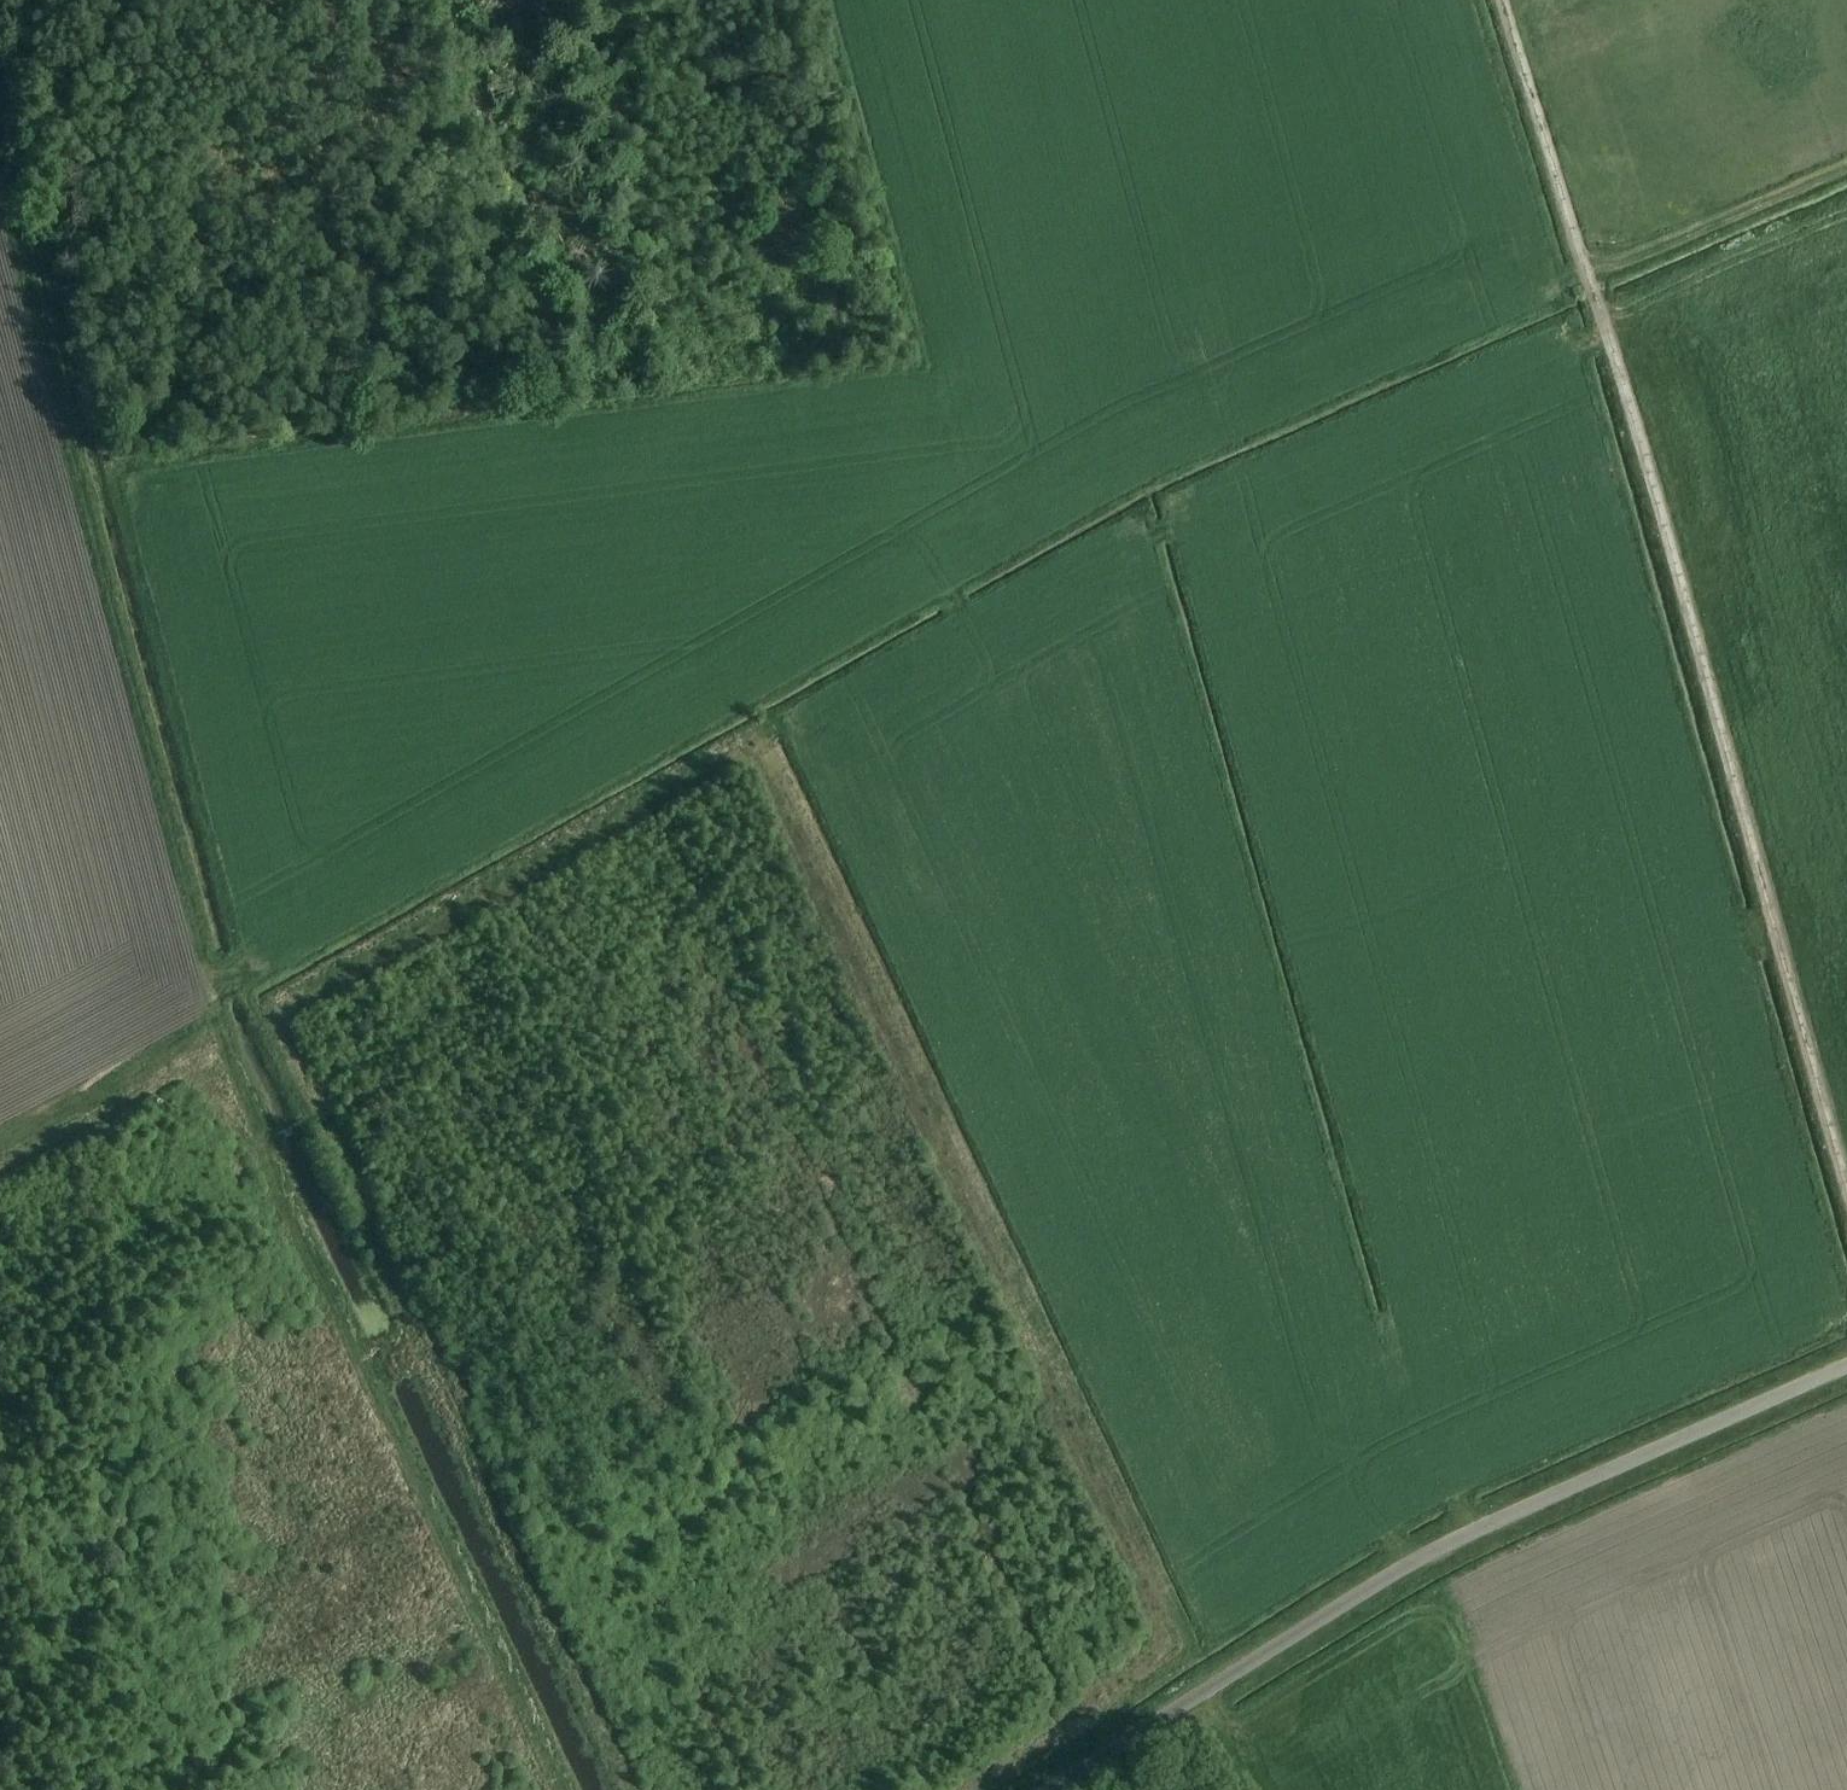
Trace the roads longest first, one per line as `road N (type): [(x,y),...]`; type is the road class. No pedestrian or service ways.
road 1 (track): [(1846,1174),(1503,0)]
road 2 (unclassified): [(1049,1789),(1443,1546),(1846,1364)]

